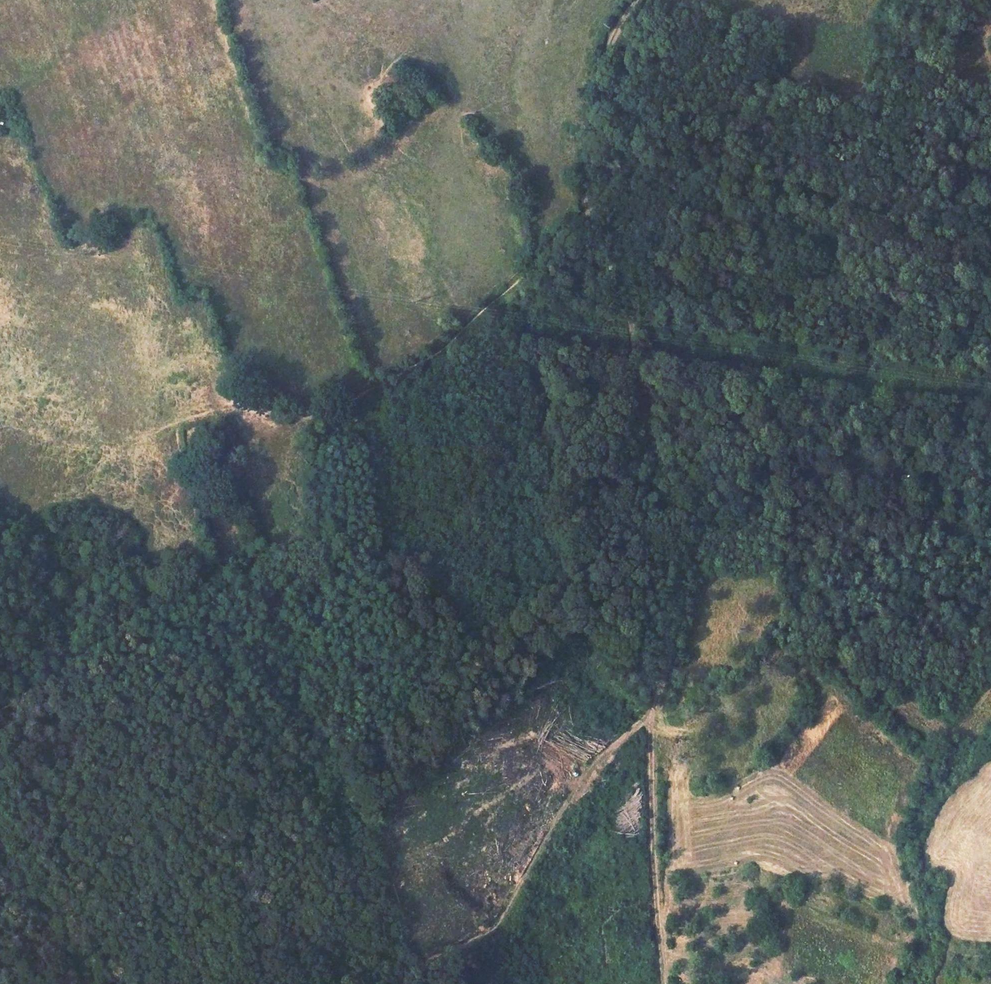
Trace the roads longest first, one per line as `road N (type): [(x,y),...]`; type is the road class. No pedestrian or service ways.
road 1 (track): [(0,709),(119,624),(192,595),(295,573),(317,547),(319,448),(330,417),(435,342),(591,207),(600,88),(609,50),(639,0)]
road 2 (track): [(990,559),(966,496),(990,420)]

